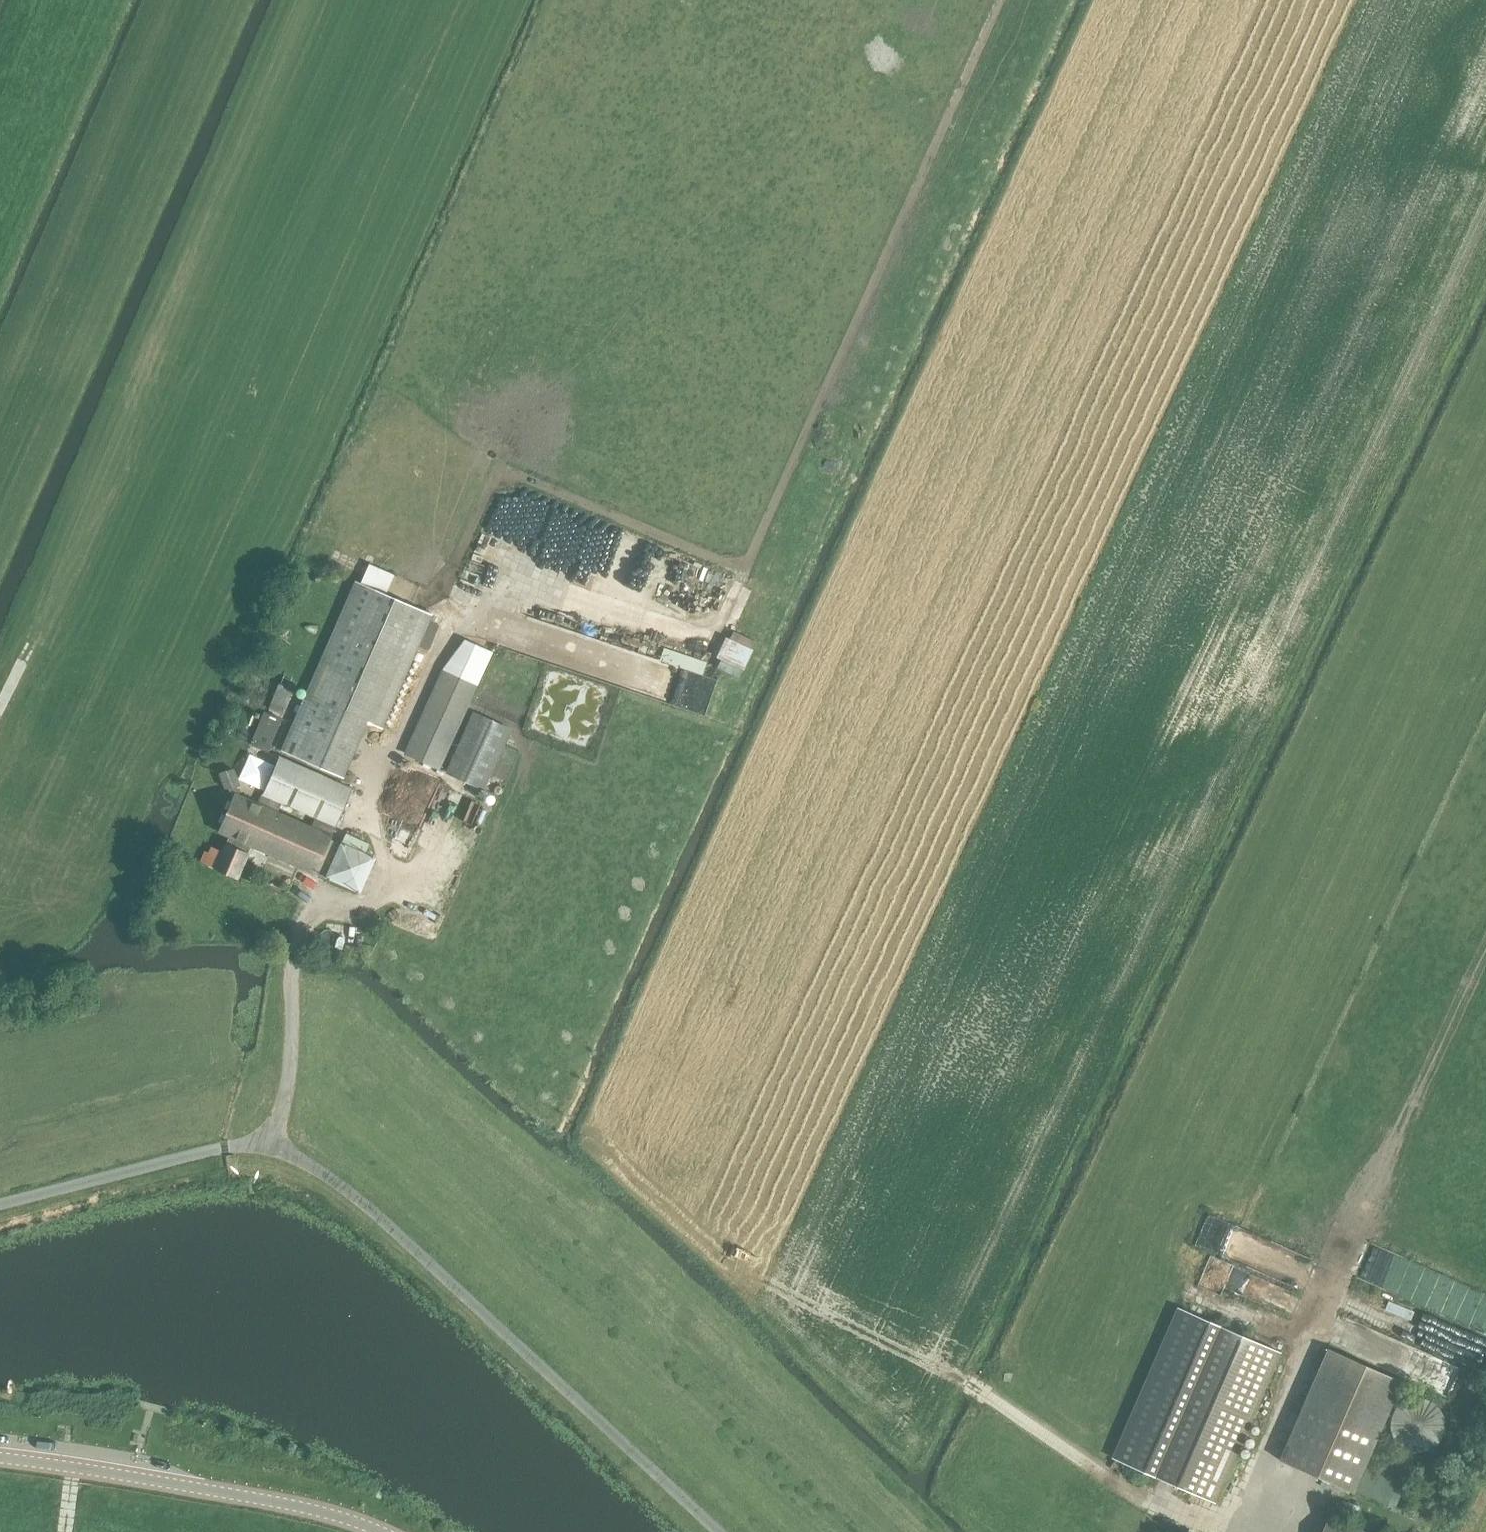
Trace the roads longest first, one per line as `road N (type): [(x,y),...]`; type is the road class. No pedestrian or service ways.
road 1 (unclassified): [(0,1206),(222,1147),(273,1146),(311,1163),(716,1531)]
road 2 (track): [(707,664),(1001,0)]
road 3 (tertiary): [(0,1457),(296,1504),(384,1531)]

